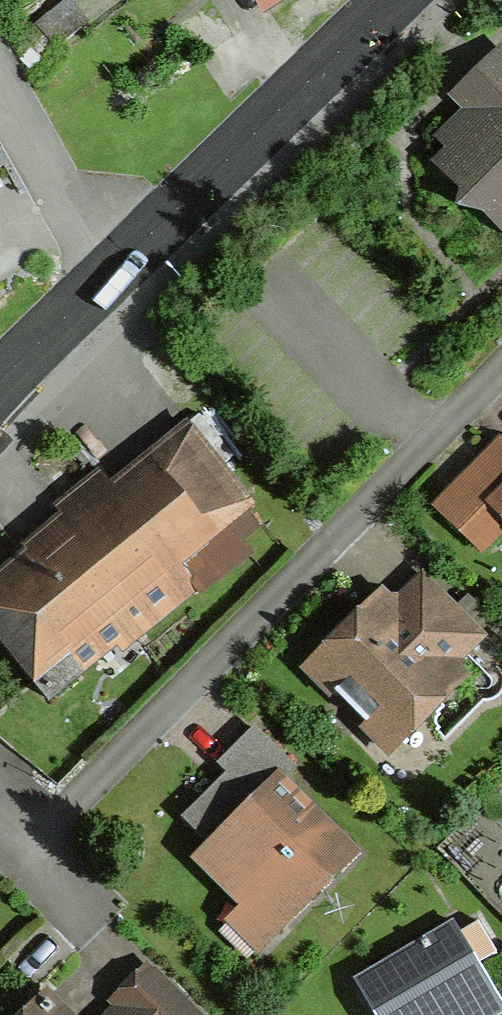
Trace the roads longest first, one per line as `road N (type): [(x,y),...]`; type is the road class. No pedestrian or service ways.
road 1 (residential): [(501,388),(24,867)]
road 2 (tertiary): [(392,0),(0,384)]

